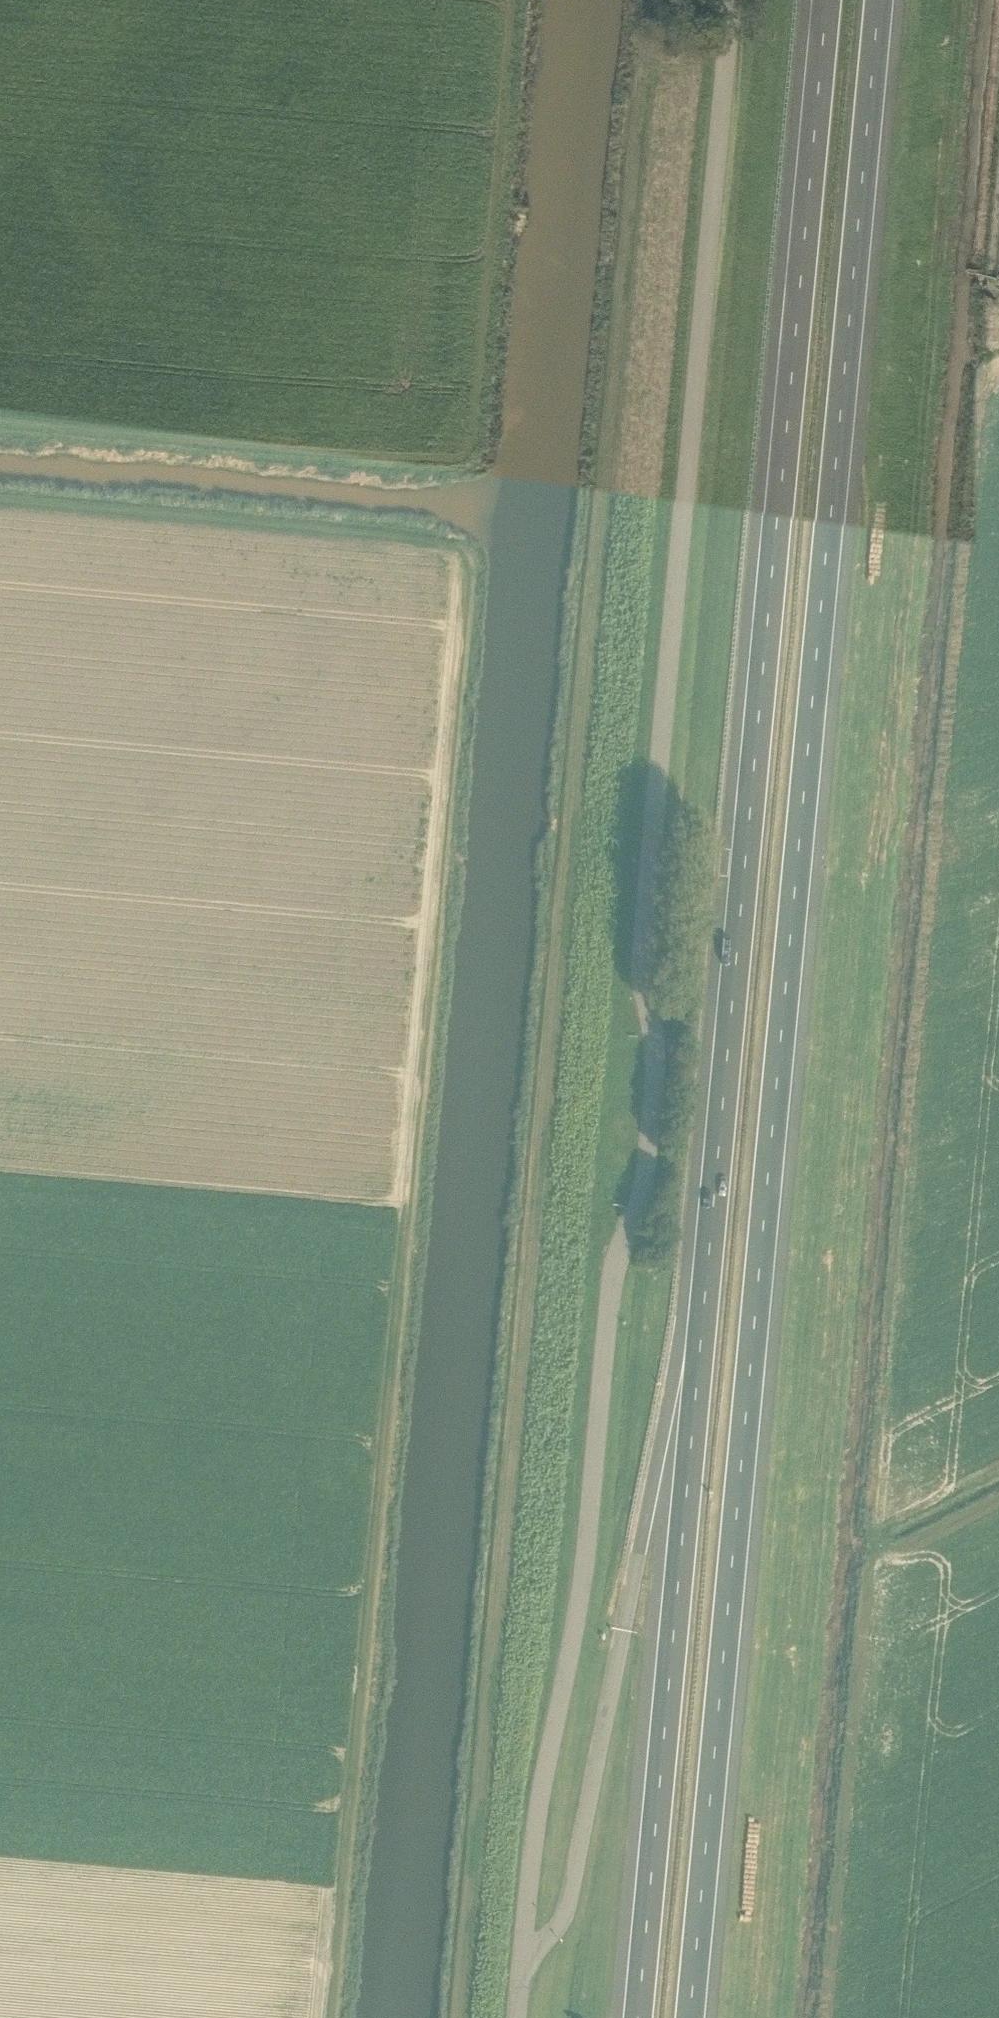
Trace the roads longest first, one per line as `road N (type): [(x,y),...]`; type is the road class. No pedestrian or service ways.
road 1 (motorway): [(690,2017),(878,0)]
road 2 (unclassified): [(522,1968),(589,1534),(614,1276),(647,1173),(656,1045),(641,967),(730,0)]
road 3 (motorway): [(827,0),(706,1298)]
road 4 (motorway): [(706,1298),(639,2017)]
road 5 (motorway): [(706,1298),(675,1369),(570,1903),(522,1968)]

